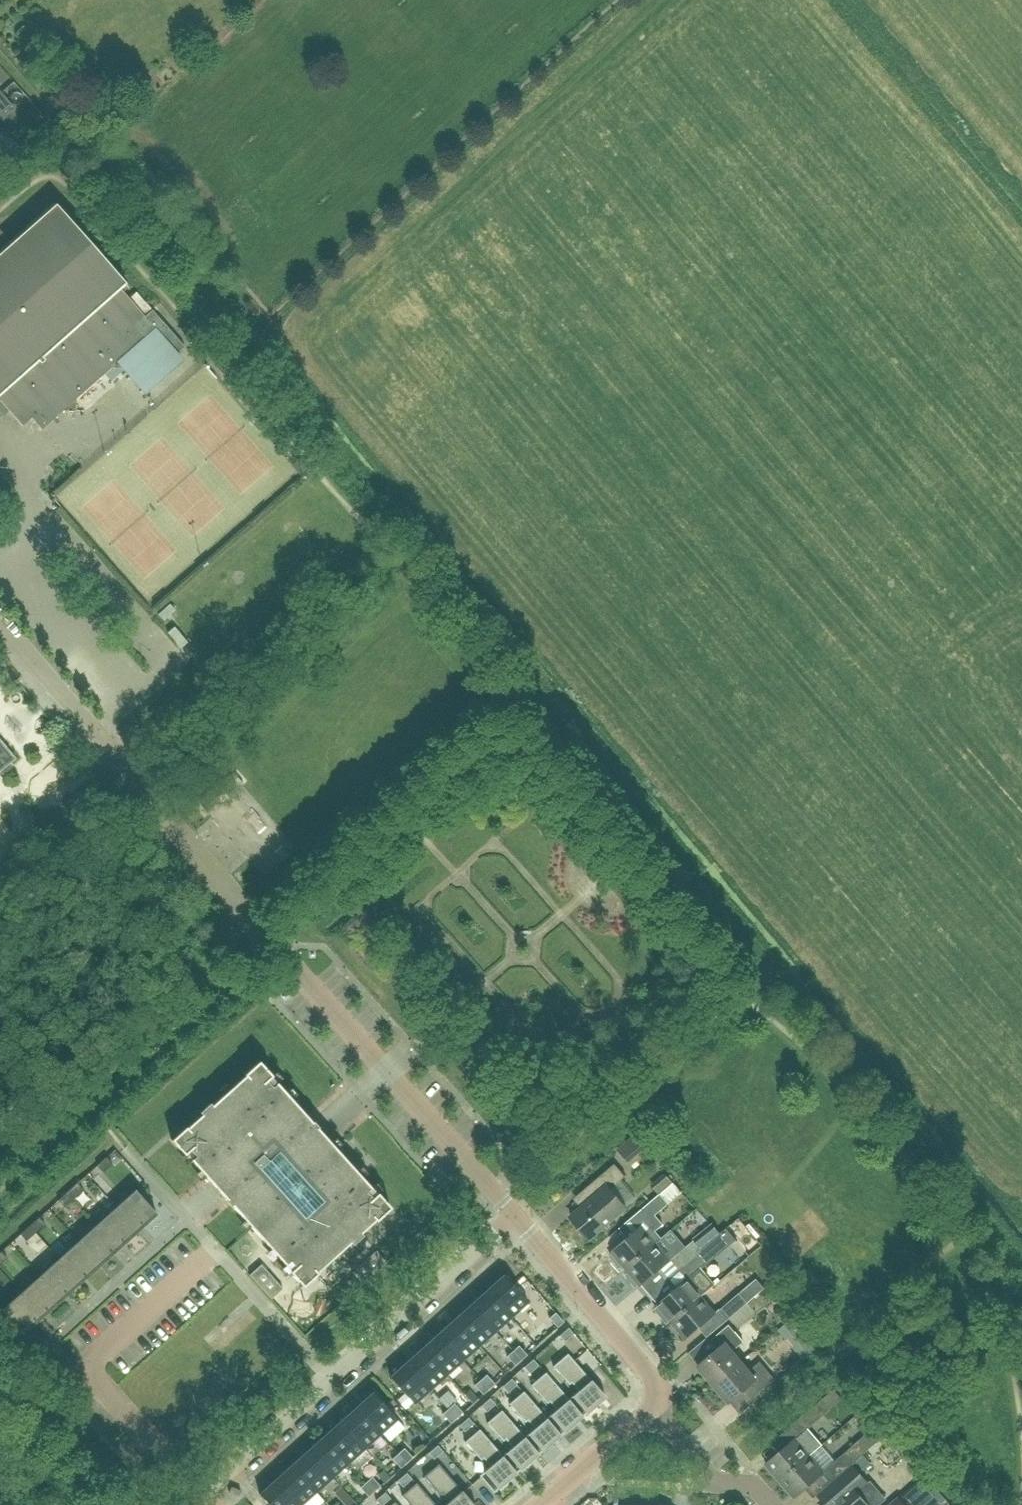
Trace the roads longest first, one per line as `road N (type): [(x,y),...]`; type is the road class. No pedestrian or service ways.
road 1 (residential): [(515,1216),(0,624)]
road 2 (residential): [(209,1504),(200,1495),(515,1216)]
road 3 (residential): [(654,1407),(656,1380),(515,1216)]
road 4 (residential): [(768,1504),(754,1486),(711,1484),(654,1407)]
road 5 (residential): [(541,1504),(654,1407)]

